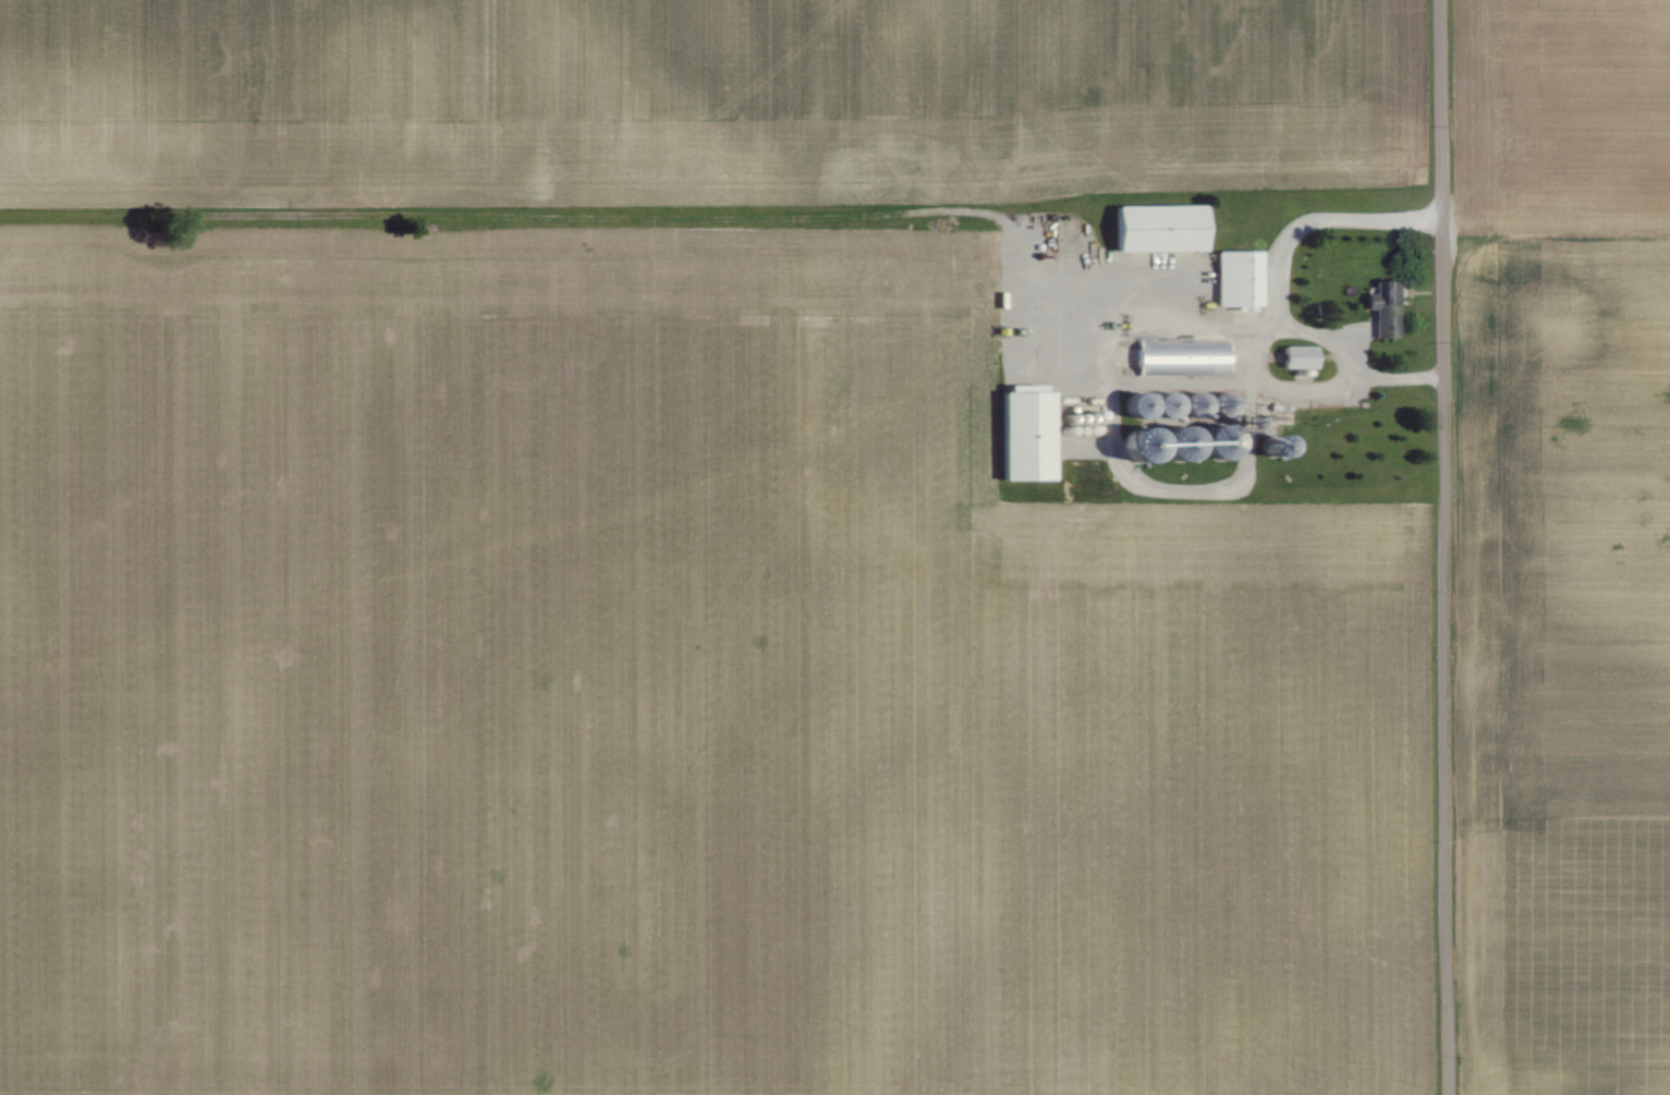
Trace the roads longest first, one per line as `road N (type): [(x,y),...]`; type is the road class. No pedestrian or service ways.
road 1 (residential): [(1445,1094),(1443,0)]

